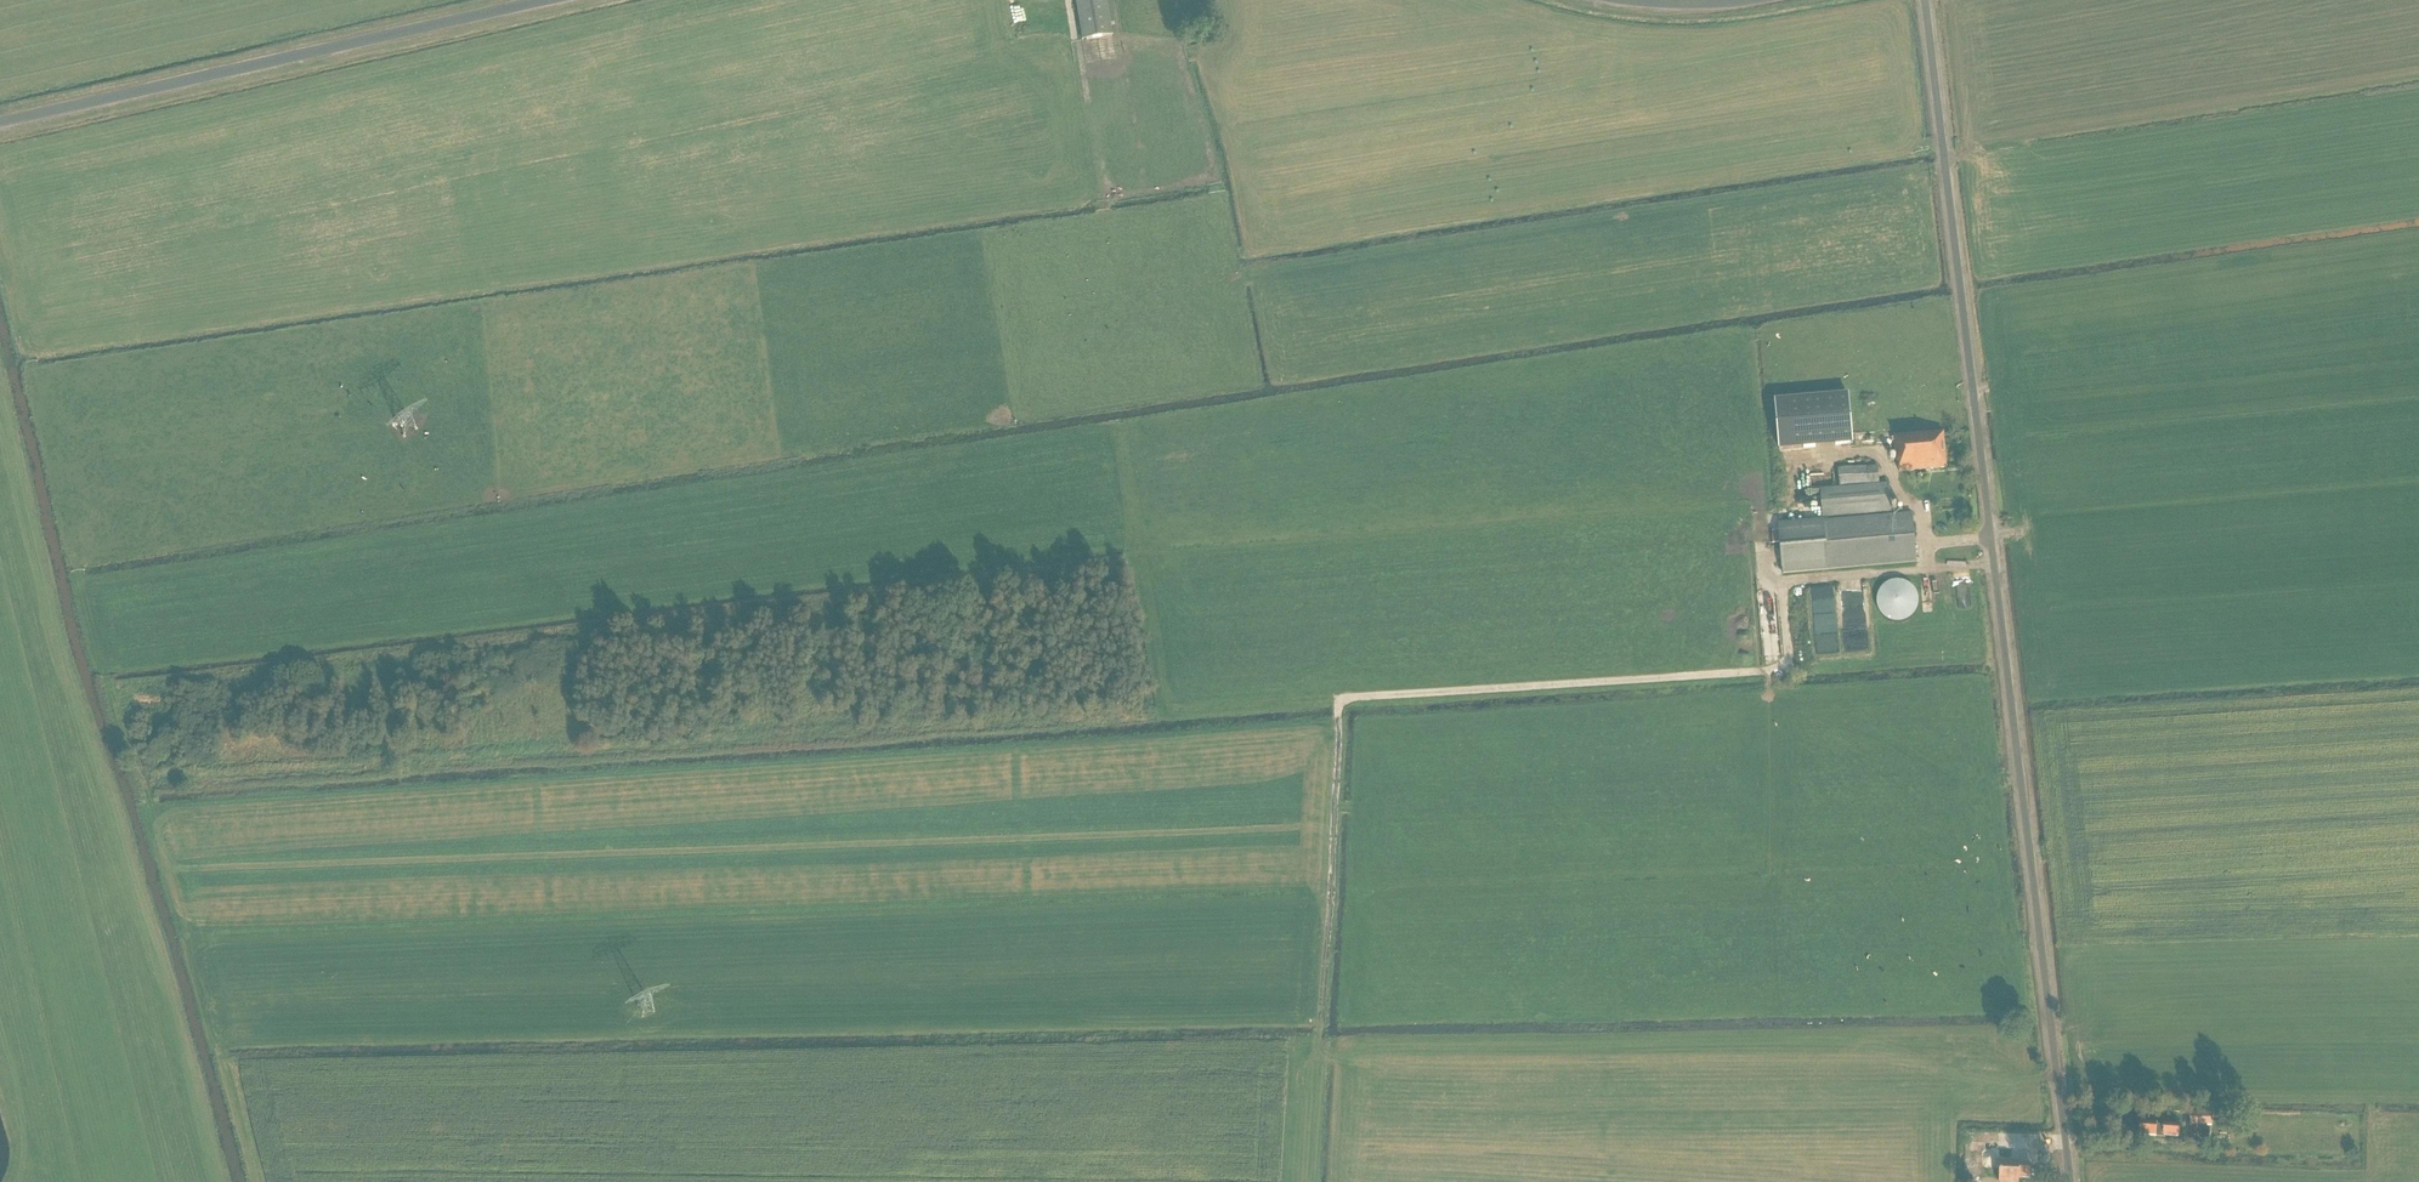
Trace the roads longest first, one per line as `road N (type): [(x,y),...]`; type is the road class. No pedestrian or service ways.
road 1 (unclassified): [(2070,1181),(1924,0)]
road 2 (unclassified): [(0,125),(547,0)]
road 3 (unclassified): [(1596,0),(1681,9),(1766,0)]

